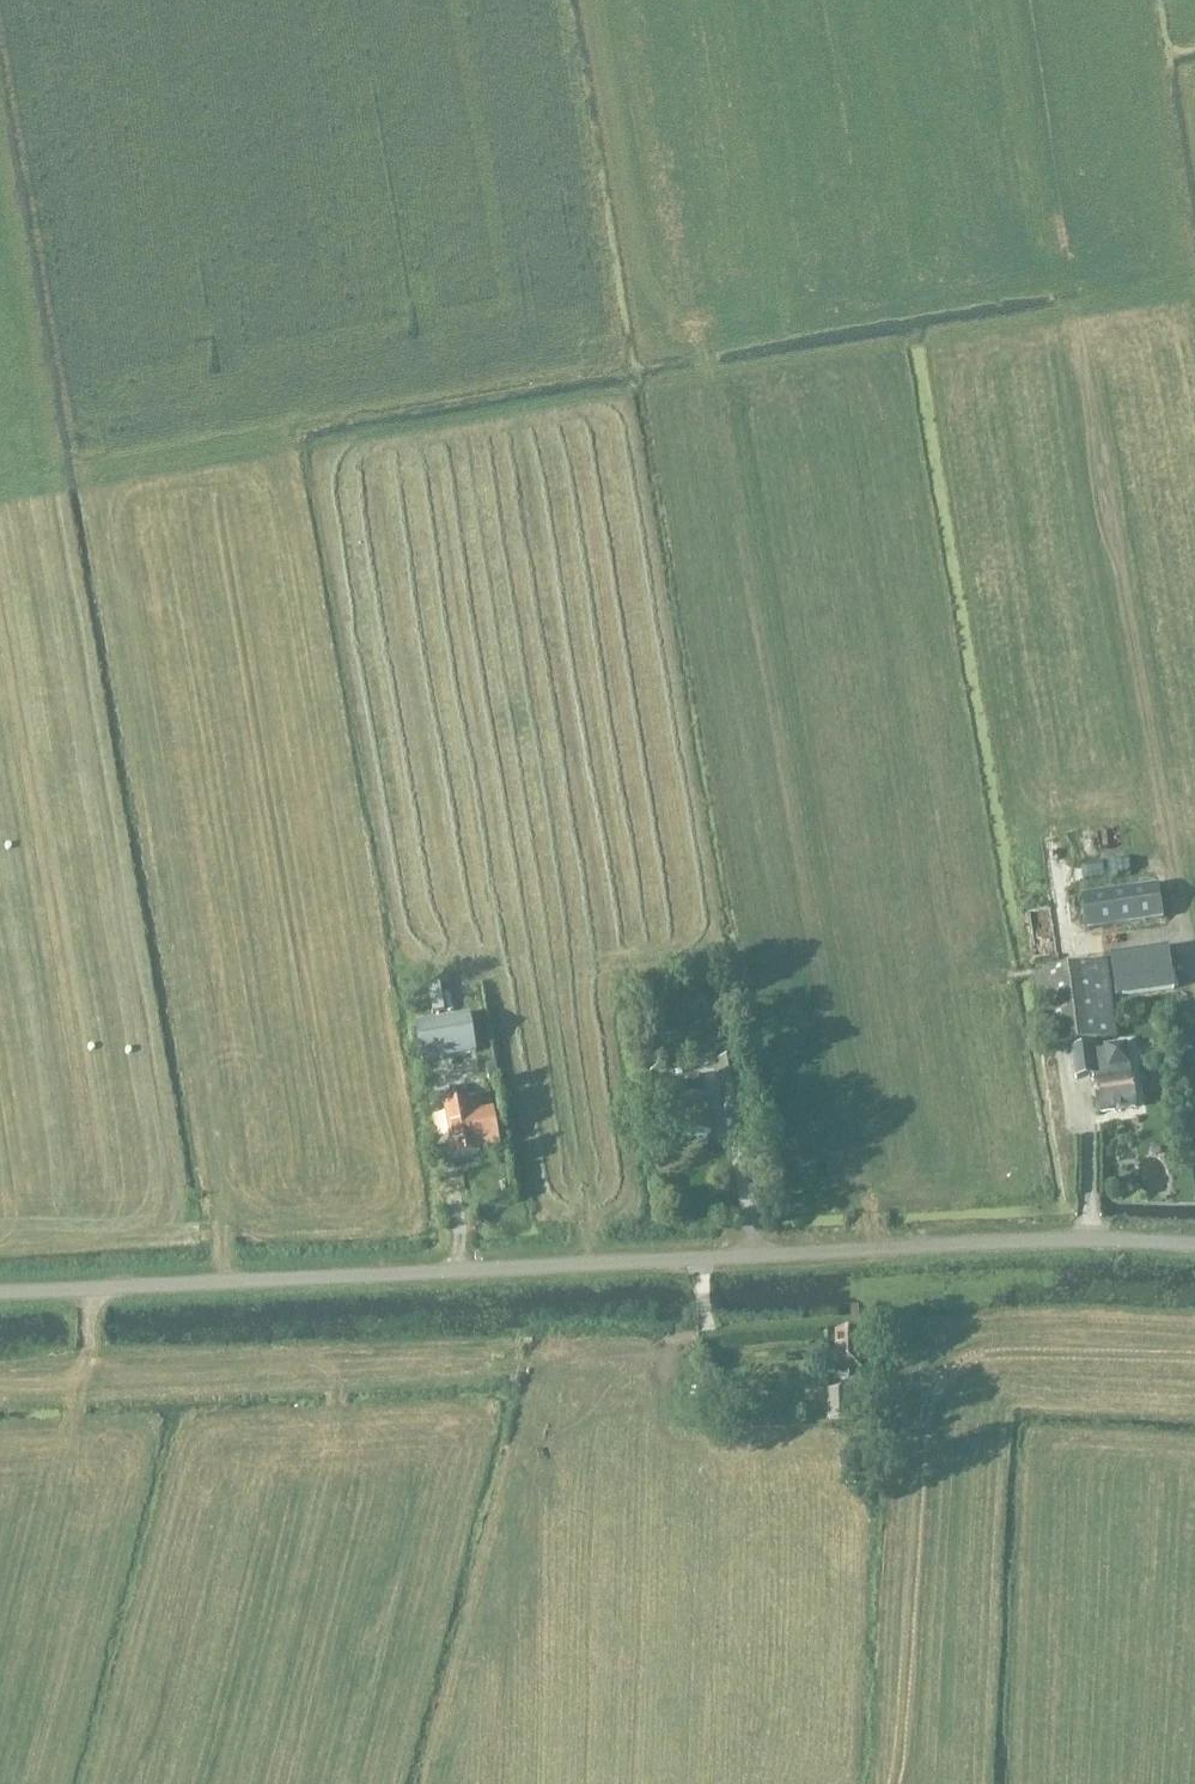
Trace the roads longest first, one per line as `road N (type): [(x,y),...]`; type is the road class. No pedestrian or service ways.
road 1 (unclassified): [(0,1292),(971,1243),(1194,1245)]

